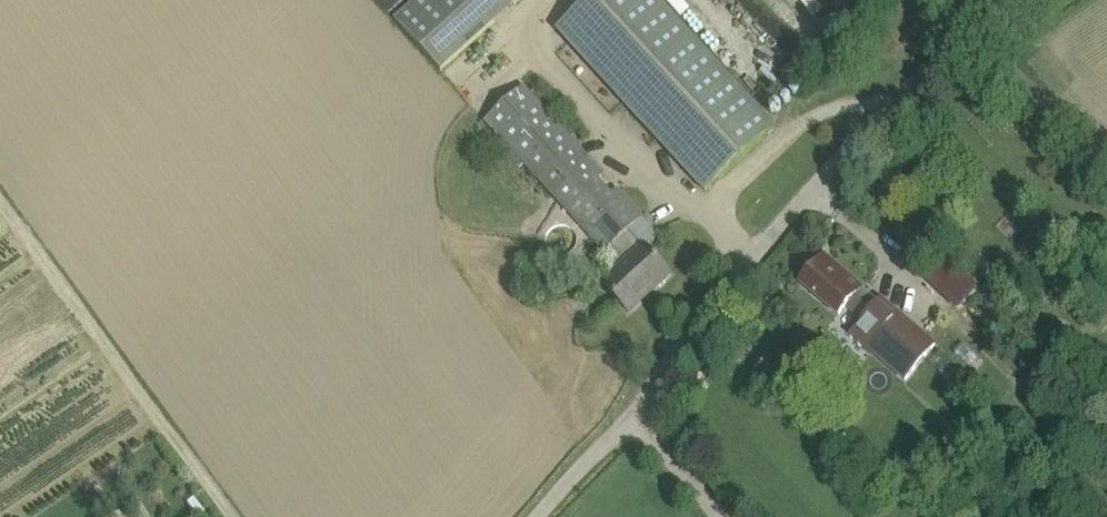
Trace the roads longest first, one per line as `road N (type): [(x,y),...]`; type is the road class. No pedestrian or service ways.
road 1 (unclassified): [(635,421),(658,372),(830,164),(964,35)]
road 2 (track): [(233,516),(0,196)]
road 3 (unclassified): [(540,516),(635,421)]
road 4 (residential): [(721,516),(635,421)]

